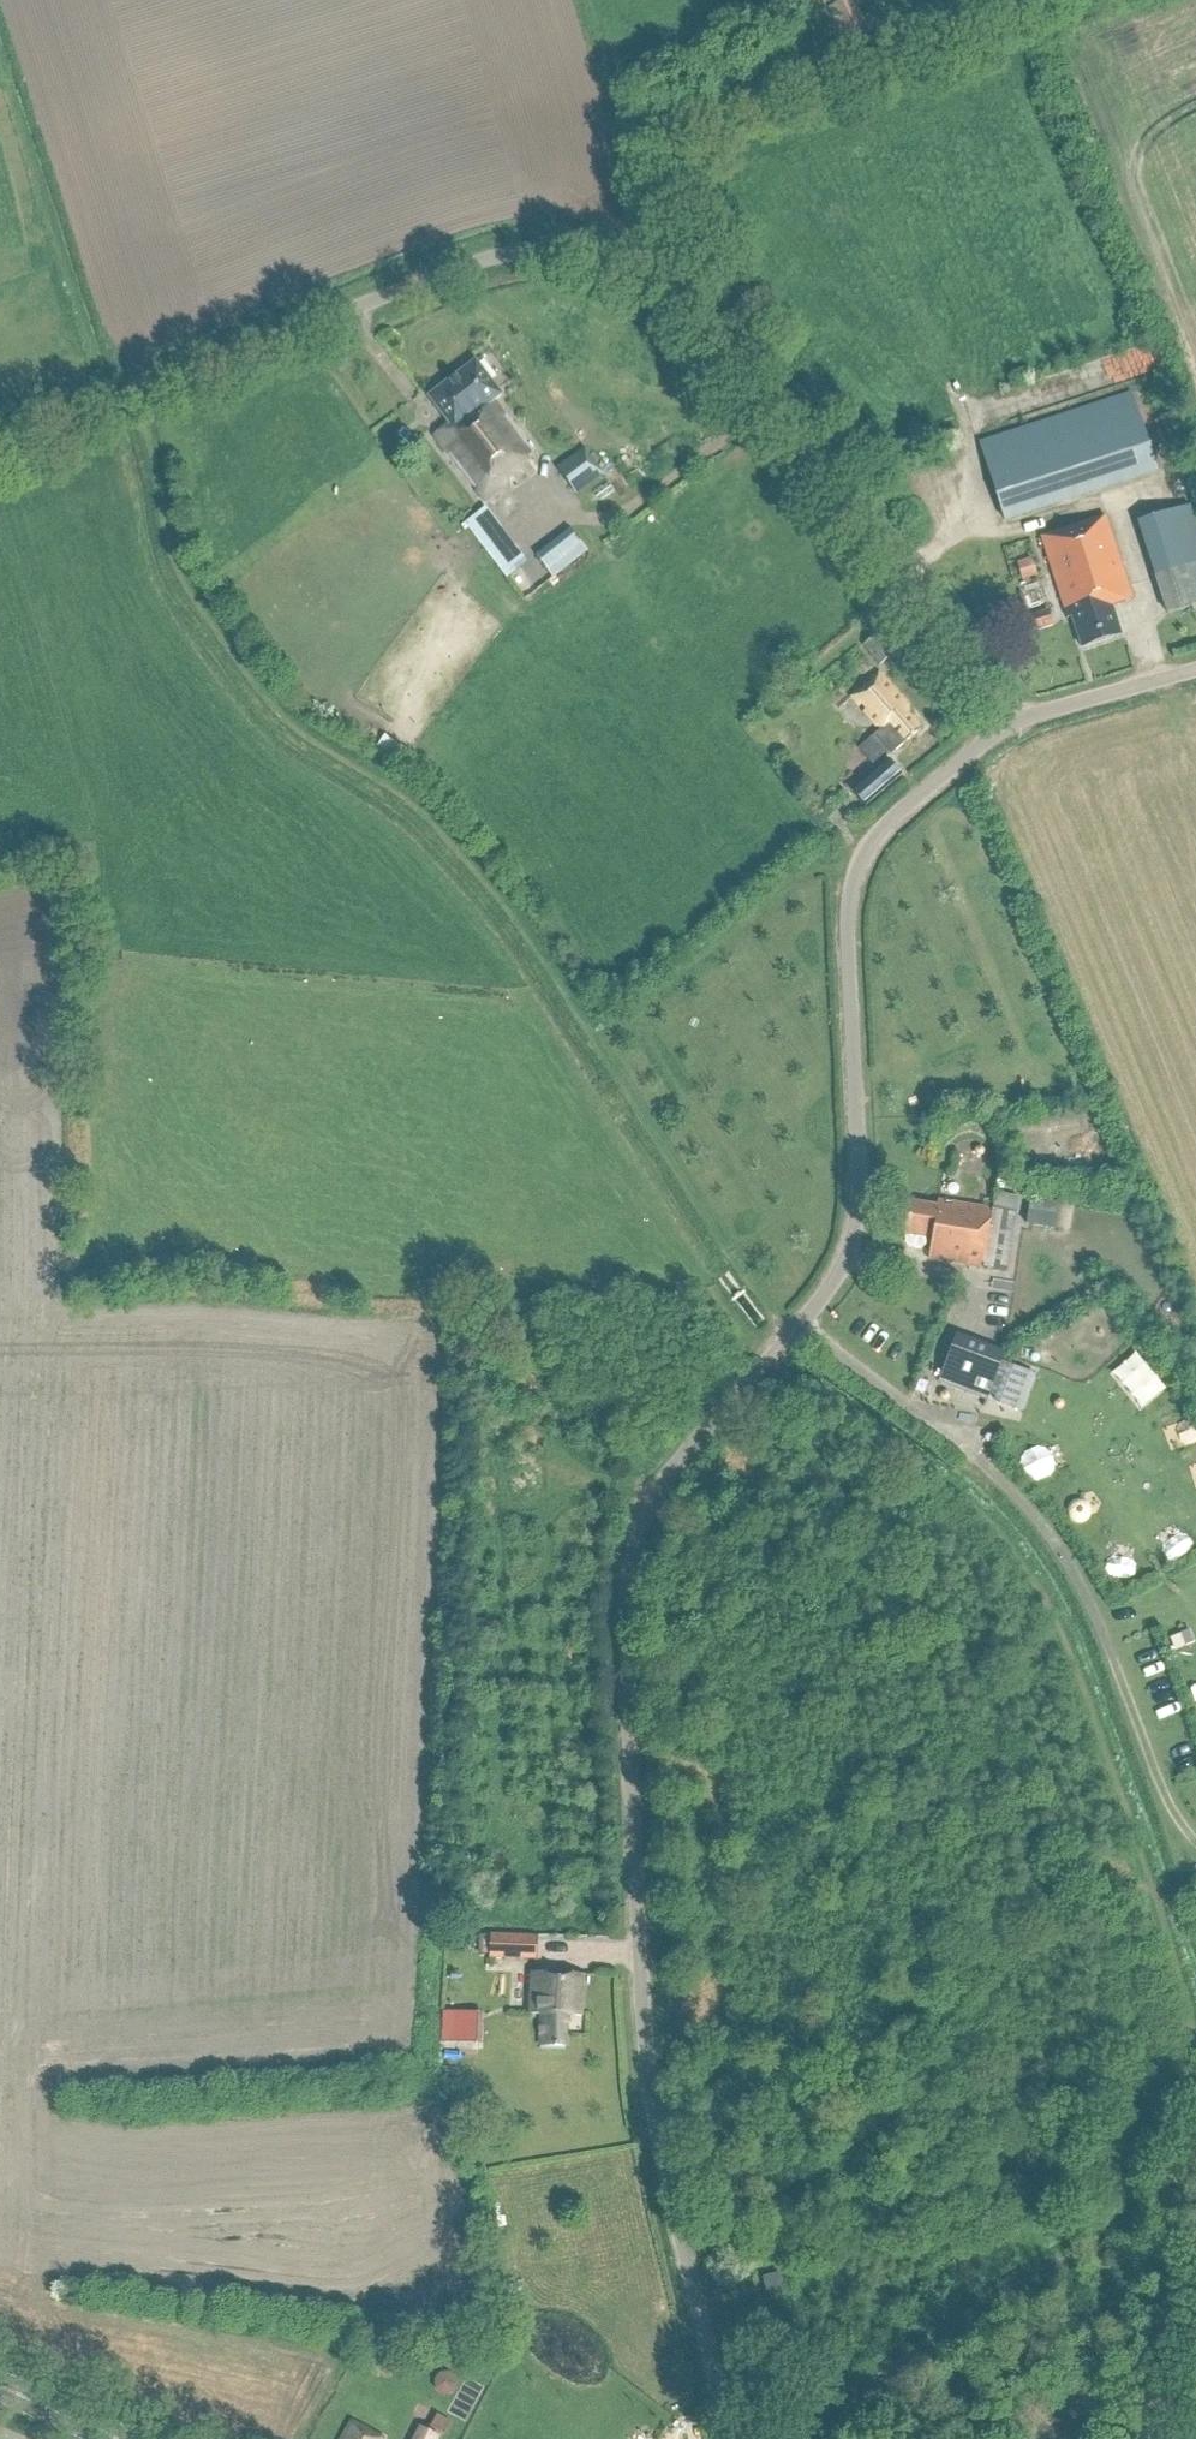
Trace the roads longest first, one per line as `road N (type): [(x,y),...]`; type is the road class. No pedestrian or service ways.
road 1 (unclassified): [(729,2438),(646,2063),(625,1650),(630,1570),(670,1473),(818,1301),(850,1244),(856,1159),(846,931),(858,861),(885,824),(1006,727)]
road 2 (unclassified): [(0,447),(483,260),(543,248),(605,256),(656,279),(701,321),(1006,727)]
road 3 (track): [(135,393),(169,547),(203,610),(274,707),(410,799),(501,902),(747,1280),(793,1331)]
road 4 (unclassified): [(822,2438),(930,2341),(1120,2228),(1195,2155)]
road 5 (track): [(641,270),(650,233),(620,124),(626,87),(650,59),(761,0)]
road 6 (track): [(1101,1630),(1158,1783),(1191,1838)]
road 7 (unclassified): [(1006,727),(1195,668)]
road 8 (track): [(762,399),(611,521)]
road 9 (secondary): [(118,2438),(0,2387)]

